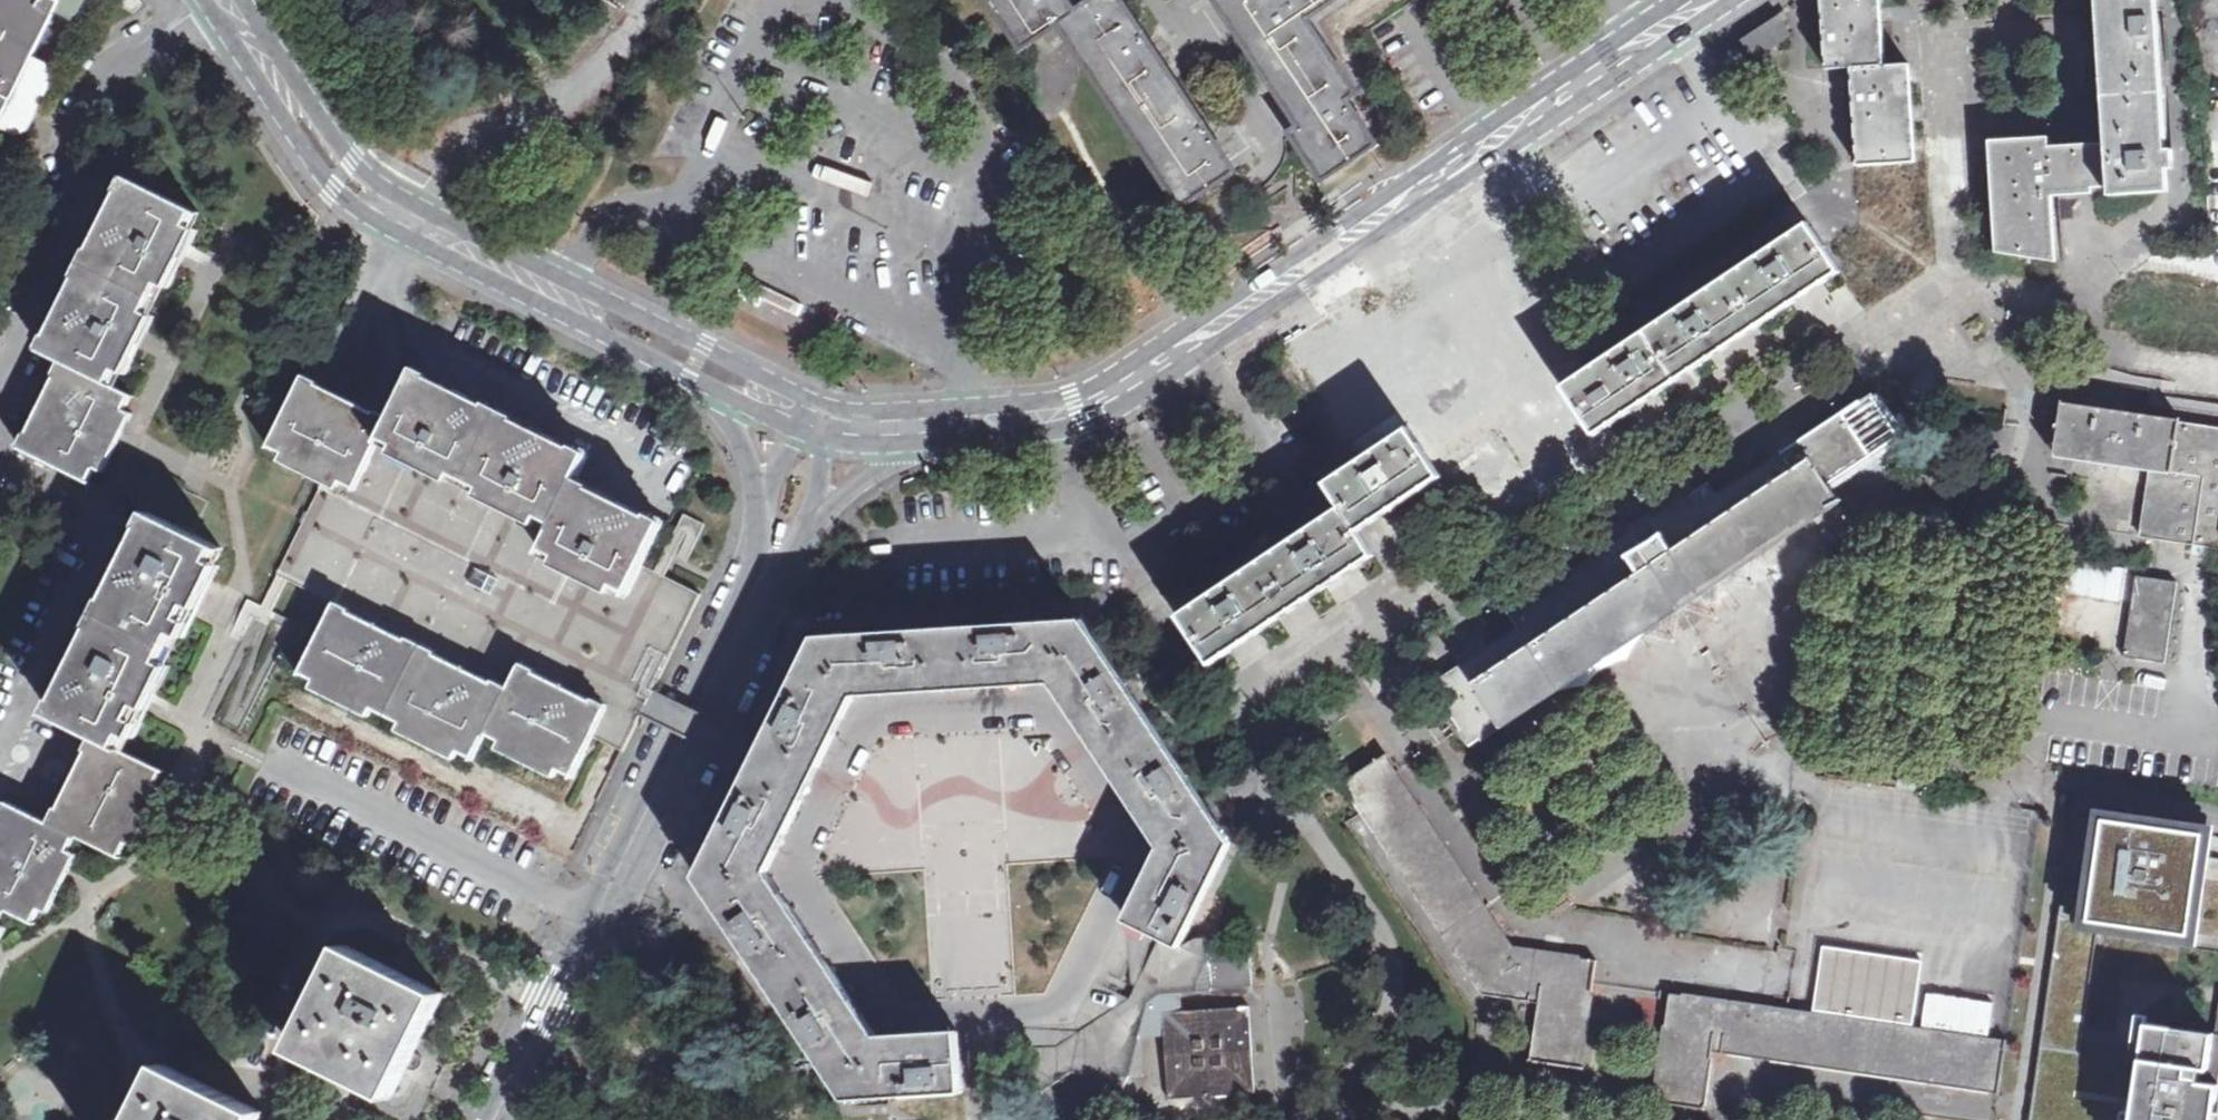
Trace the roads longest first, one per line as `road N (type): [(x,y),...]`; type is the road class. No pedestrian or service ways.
road 1 (residential): [(1693,0),(1188,344),(1074,407),(857,427)]
road 2 (residential): [(707,366),(341,171),(228,0)]
road 3 (residential): [(747,608),(495,1119)]
road 4 (residential): [(747,608),(827,463),(857,427)]
road 5 (residential): [(707,366),(755,541)]
road 6 (residential): [(755,541),(798,411)]

